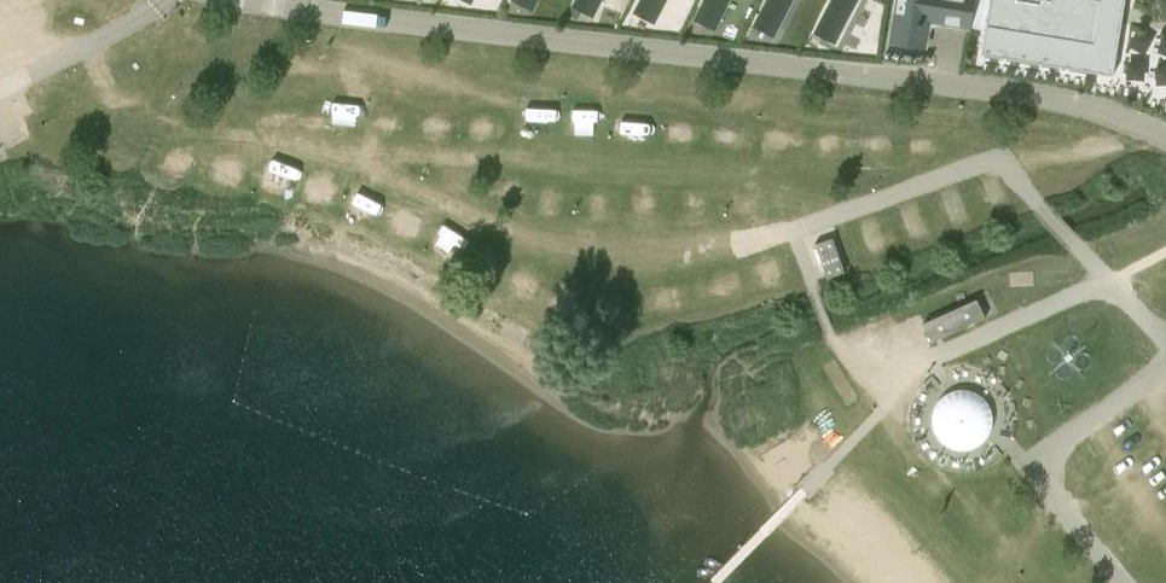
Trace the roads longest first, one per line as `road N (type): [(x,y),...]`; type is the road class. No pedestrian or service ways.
road 1 (unclassified): [(1165,128),(1105,105),(240,0)]
road 2 (track): [(816,224),(791,189),(645,160),(364,157),(230,135),(120,104),(86,47)]
road 3 (track): [(364,157),(535,246),(627,254),(794,232)]

